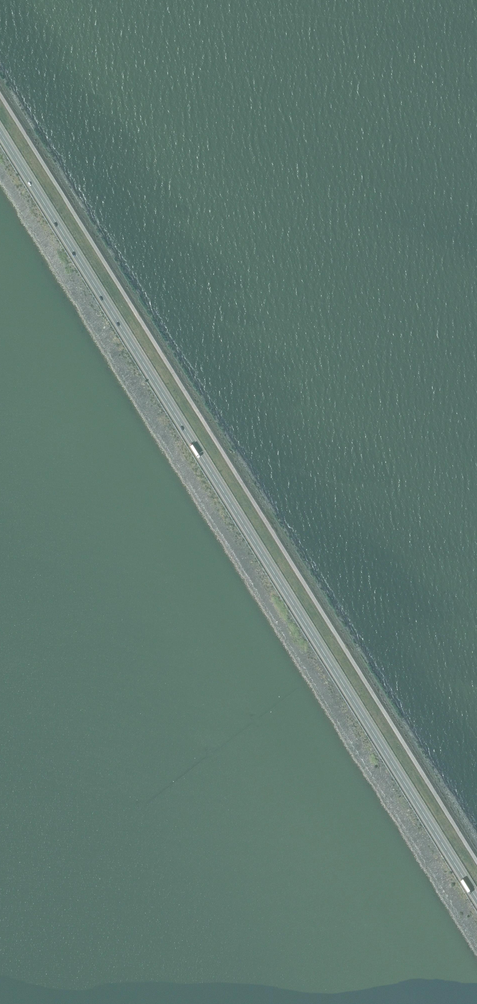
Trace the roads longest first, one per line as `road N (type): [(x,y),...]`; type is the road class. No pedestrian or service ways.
road 1 (trunk): [(476,899),(0,133)]

